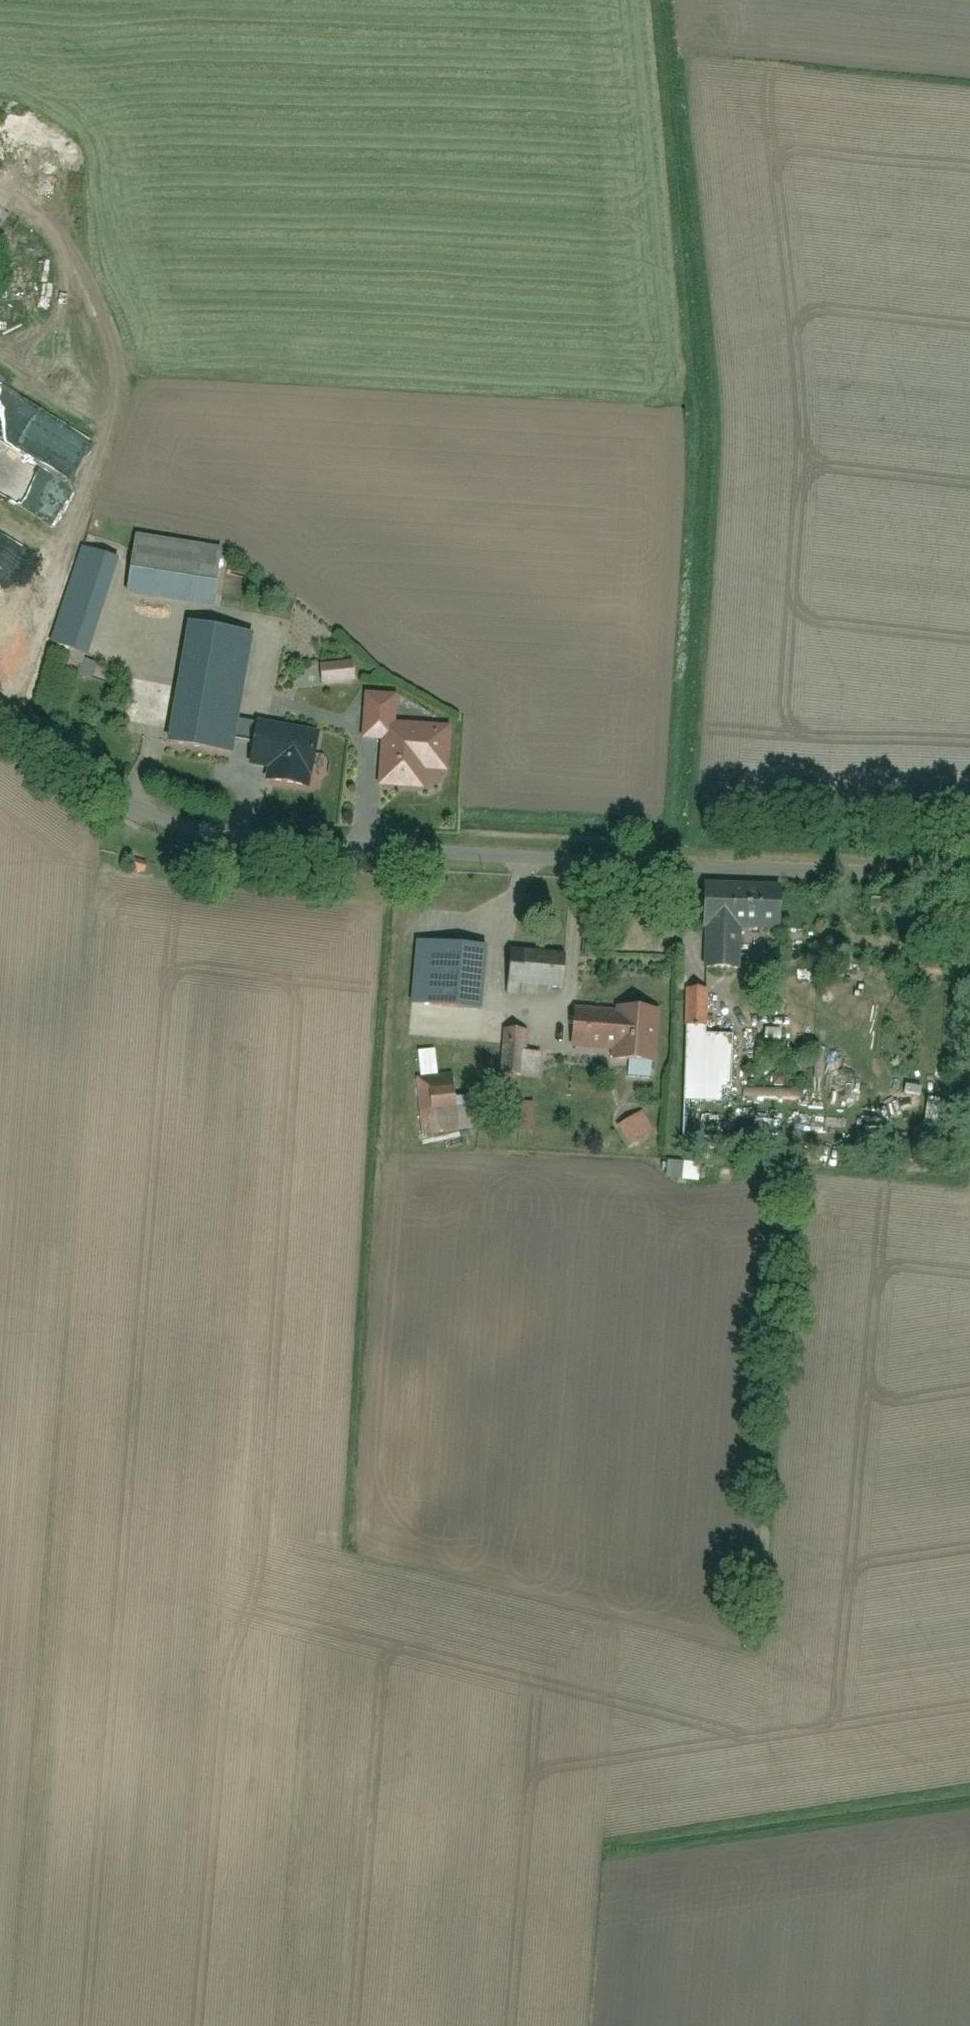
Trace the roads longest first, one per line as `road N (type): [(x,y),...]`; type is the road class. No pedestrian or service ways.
road 1 (unclassified): [(0,718),(83,773),(388,850),(969,867)]

